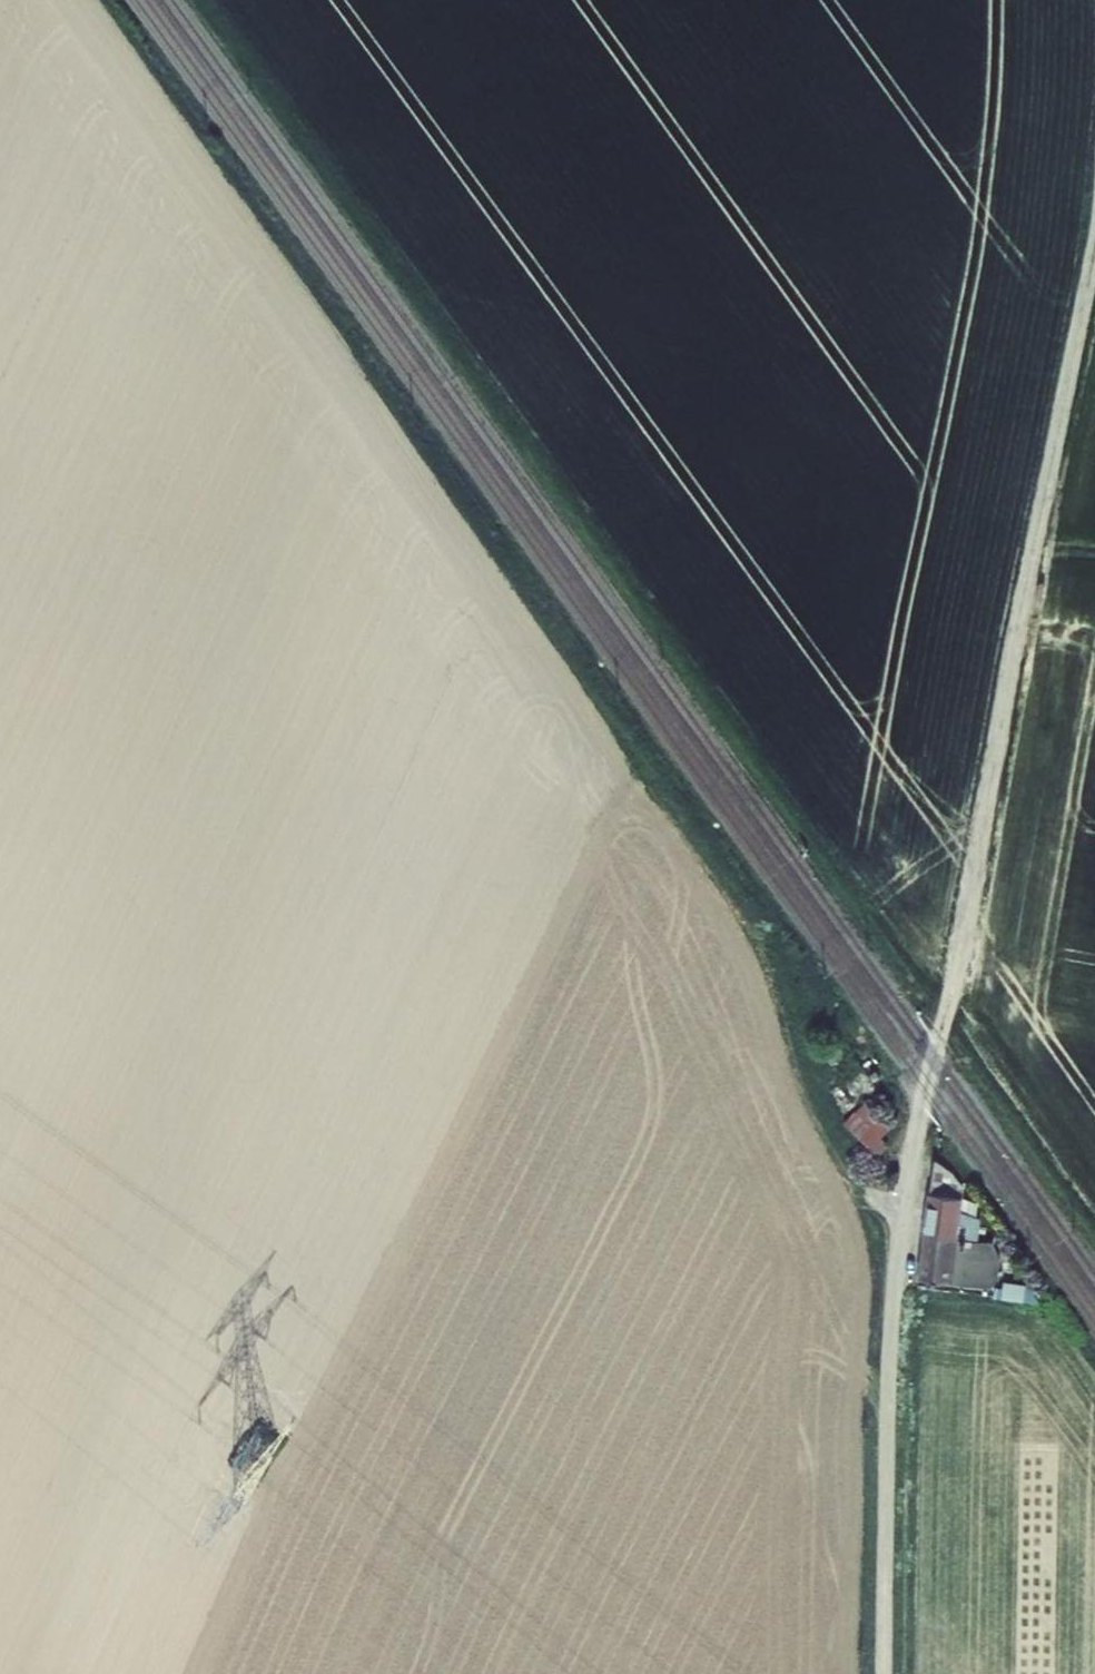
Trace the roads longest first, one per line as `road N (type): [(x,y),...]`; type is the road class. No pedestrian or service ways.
road 1 (track): [(908,1179),(1094,240)]
road 2 (unclassified): [(908,1179),(889,1354),(884,1673)]

